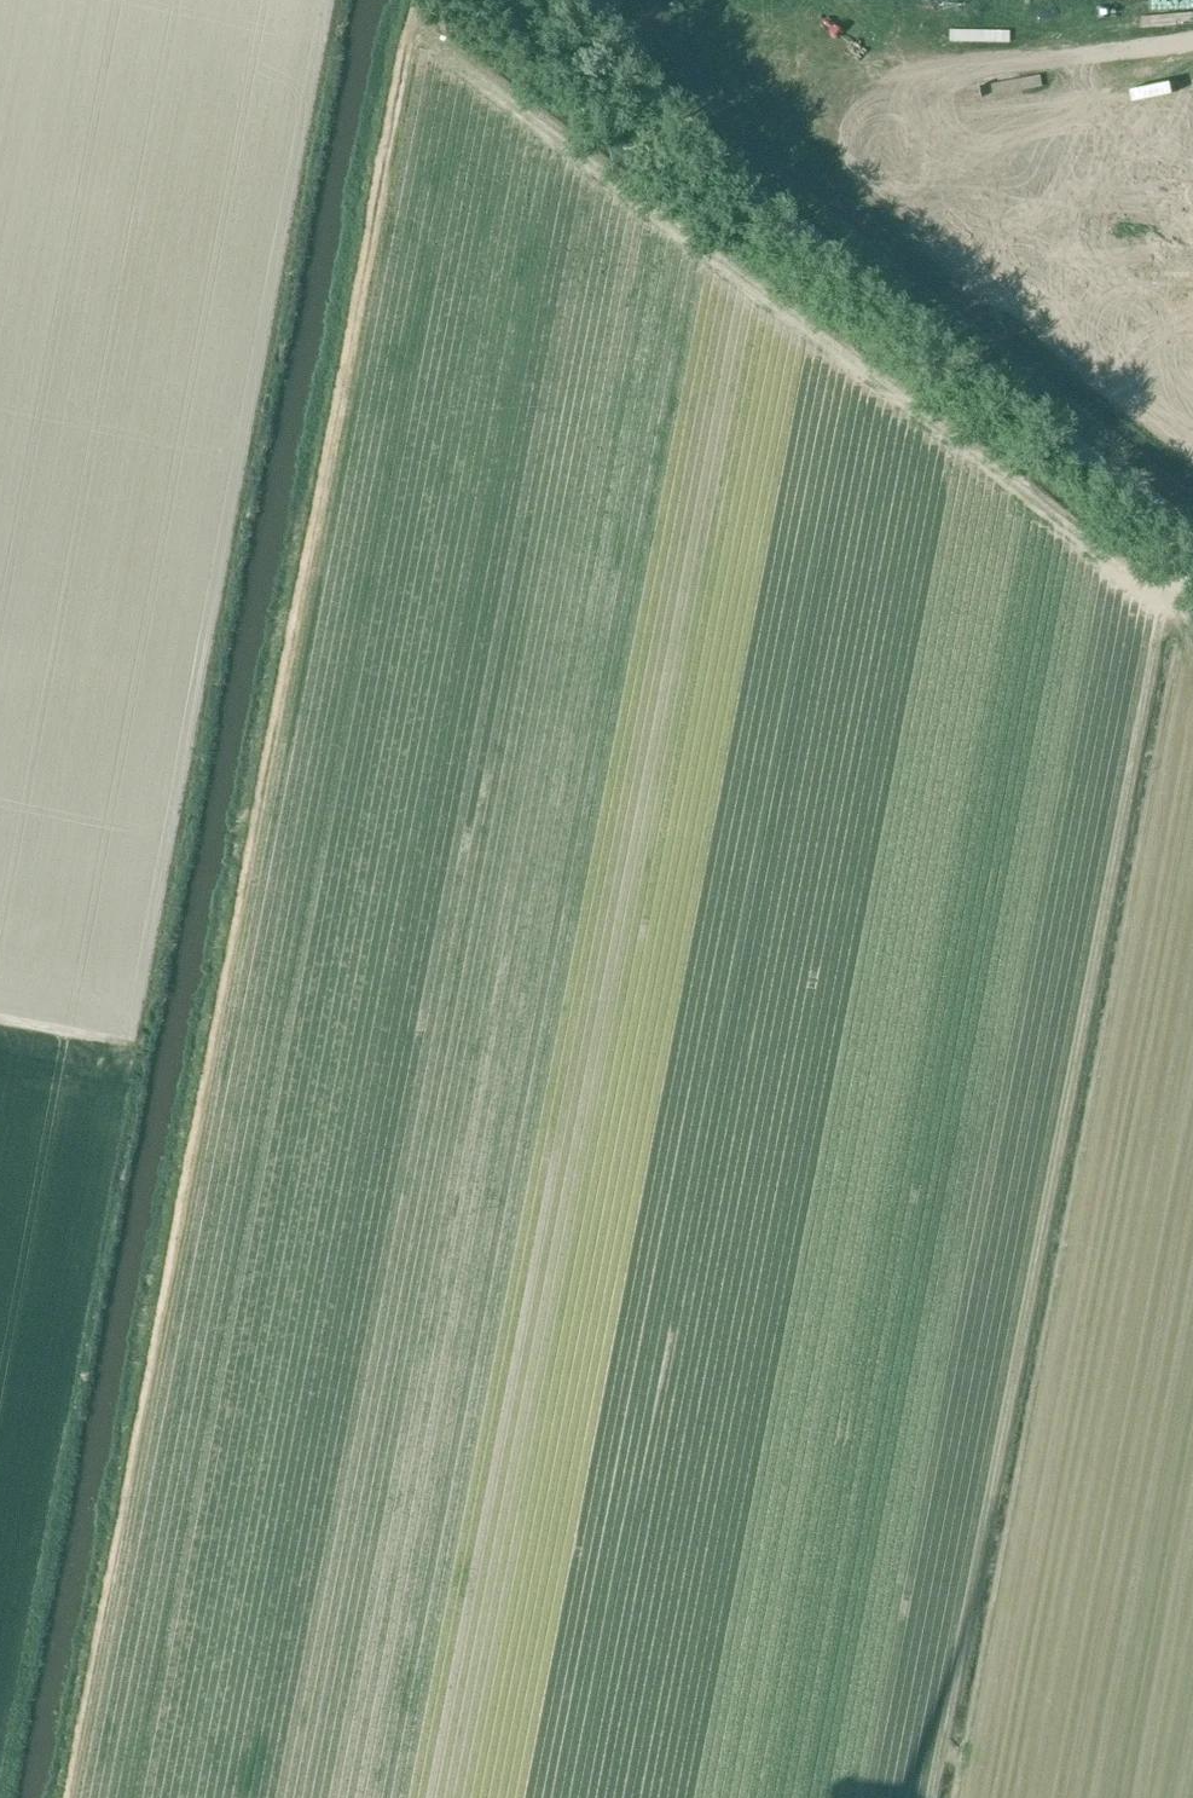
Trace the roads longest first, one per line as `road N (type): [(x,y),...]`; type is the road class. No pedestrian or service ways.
road 1 (unclassified): [(1192,541),(730,175),(660,99),(603,0)]

